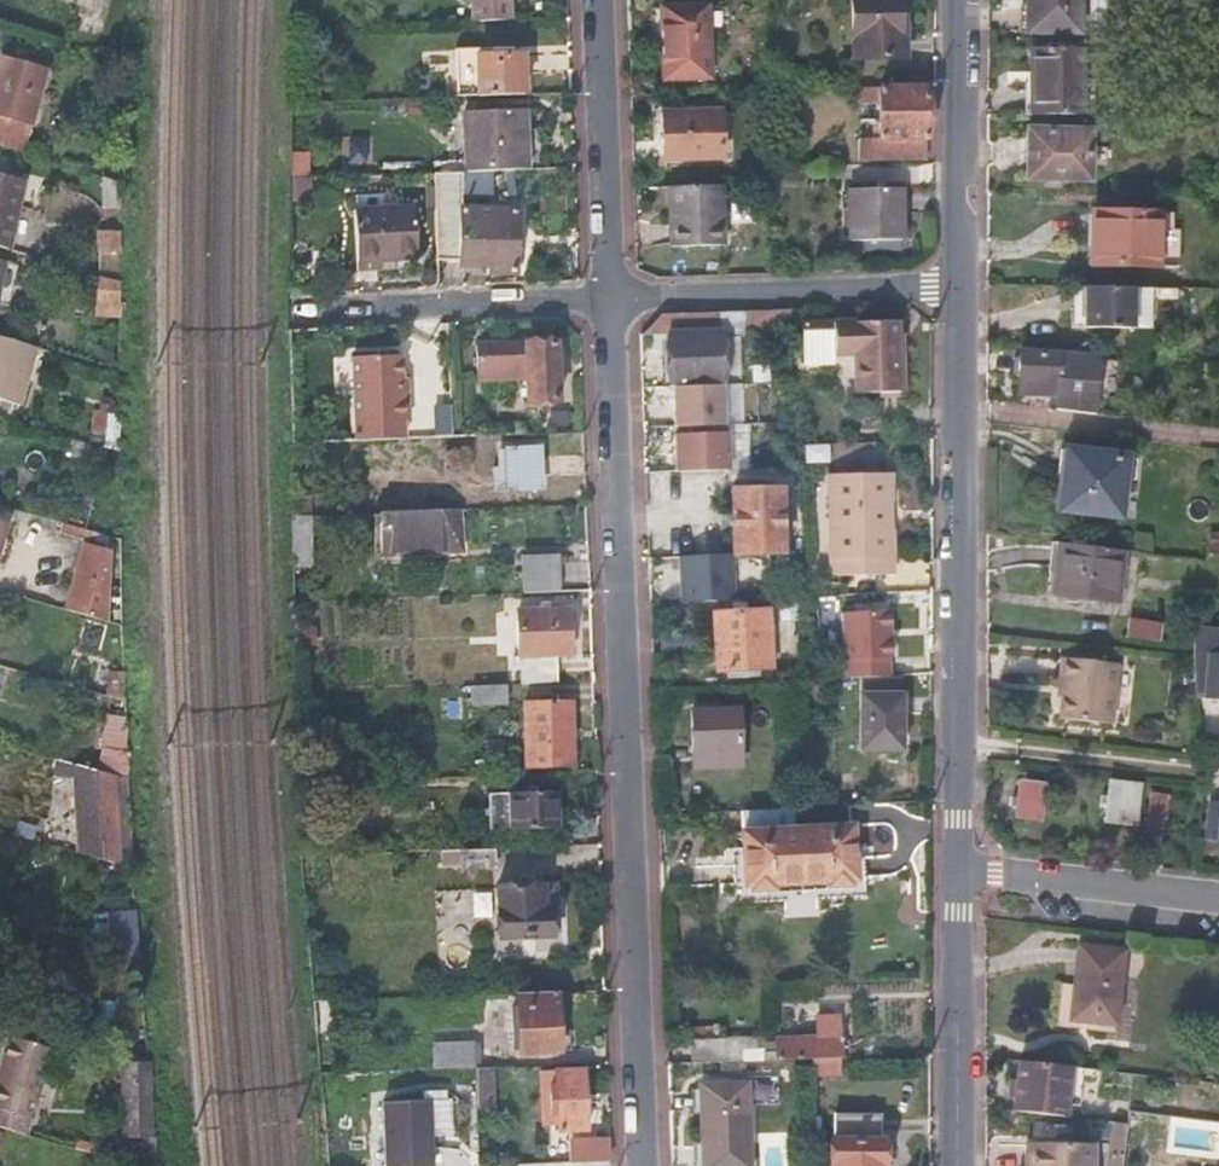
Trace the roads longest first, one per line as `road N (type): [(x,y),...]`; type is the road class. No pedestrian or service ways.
road 1 (residential): [(642,1165),(607,293)]
road 2 (tertiary): [(960,869),(959,289)]
road 3 (residential): [(607,293),(959,289)]
road 4 (tertiary): [(959,1165),(960,869)]
road 5 (residential): [(607,293),(598,0)]
road 6 (tertiary): [(959,289),(961,0)]
road 7 (residential): [(344,304),(607,293)]
road 8 (residential): [(1218,898),(960,869)]

